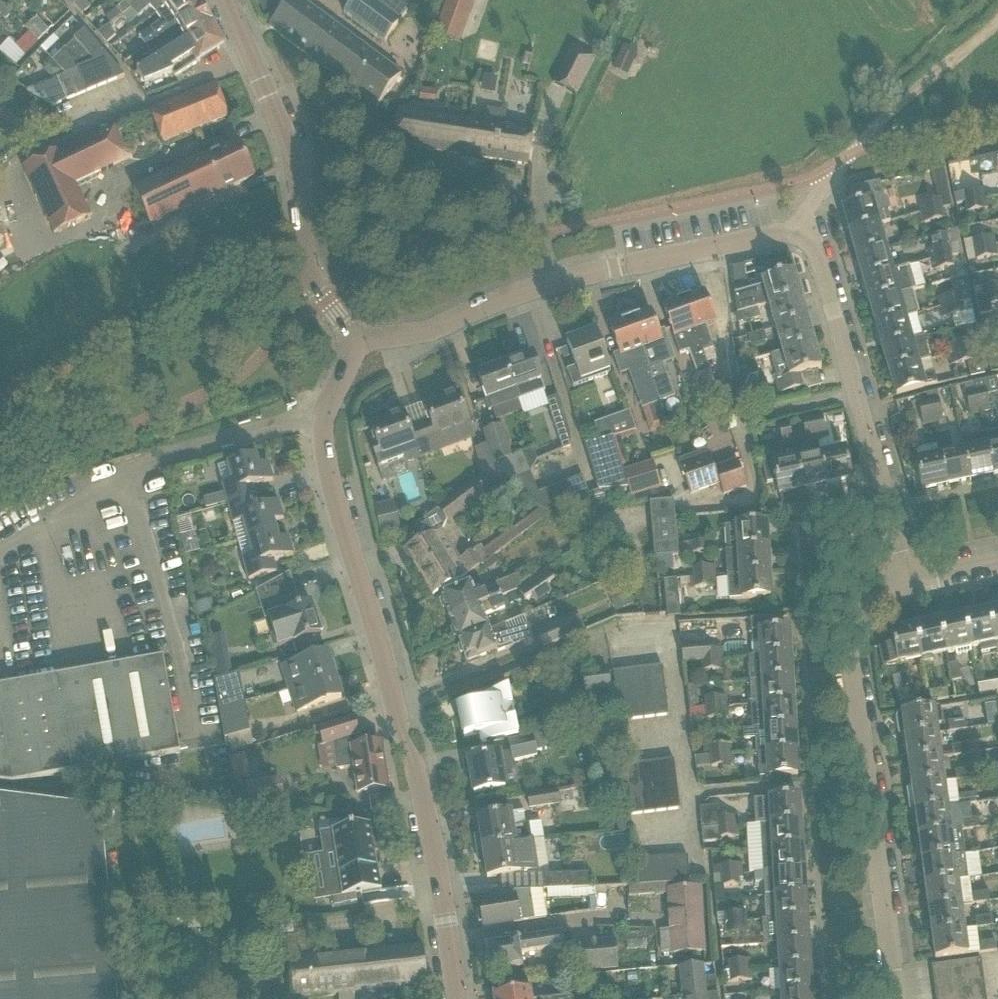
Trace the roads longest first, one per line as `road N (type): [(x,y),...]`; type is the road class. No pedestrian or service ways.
road 1 (tertiary): [(453,998),(421,786),(324,457),(323,421),(361,345)]
road 2 (residential): [(361,345),(432,328),(556,283),(811,228)]
road 3 (residential): [(910,998),(860,624),(874,593),(909,583)]
road 4 (residential): [(909,583),(811,228)]
road 5 (tertiary): [(361,345),(309,272),(296,160),(251,58)]
road 6 (residential): [(0,155),(141,109),(251,58)]

